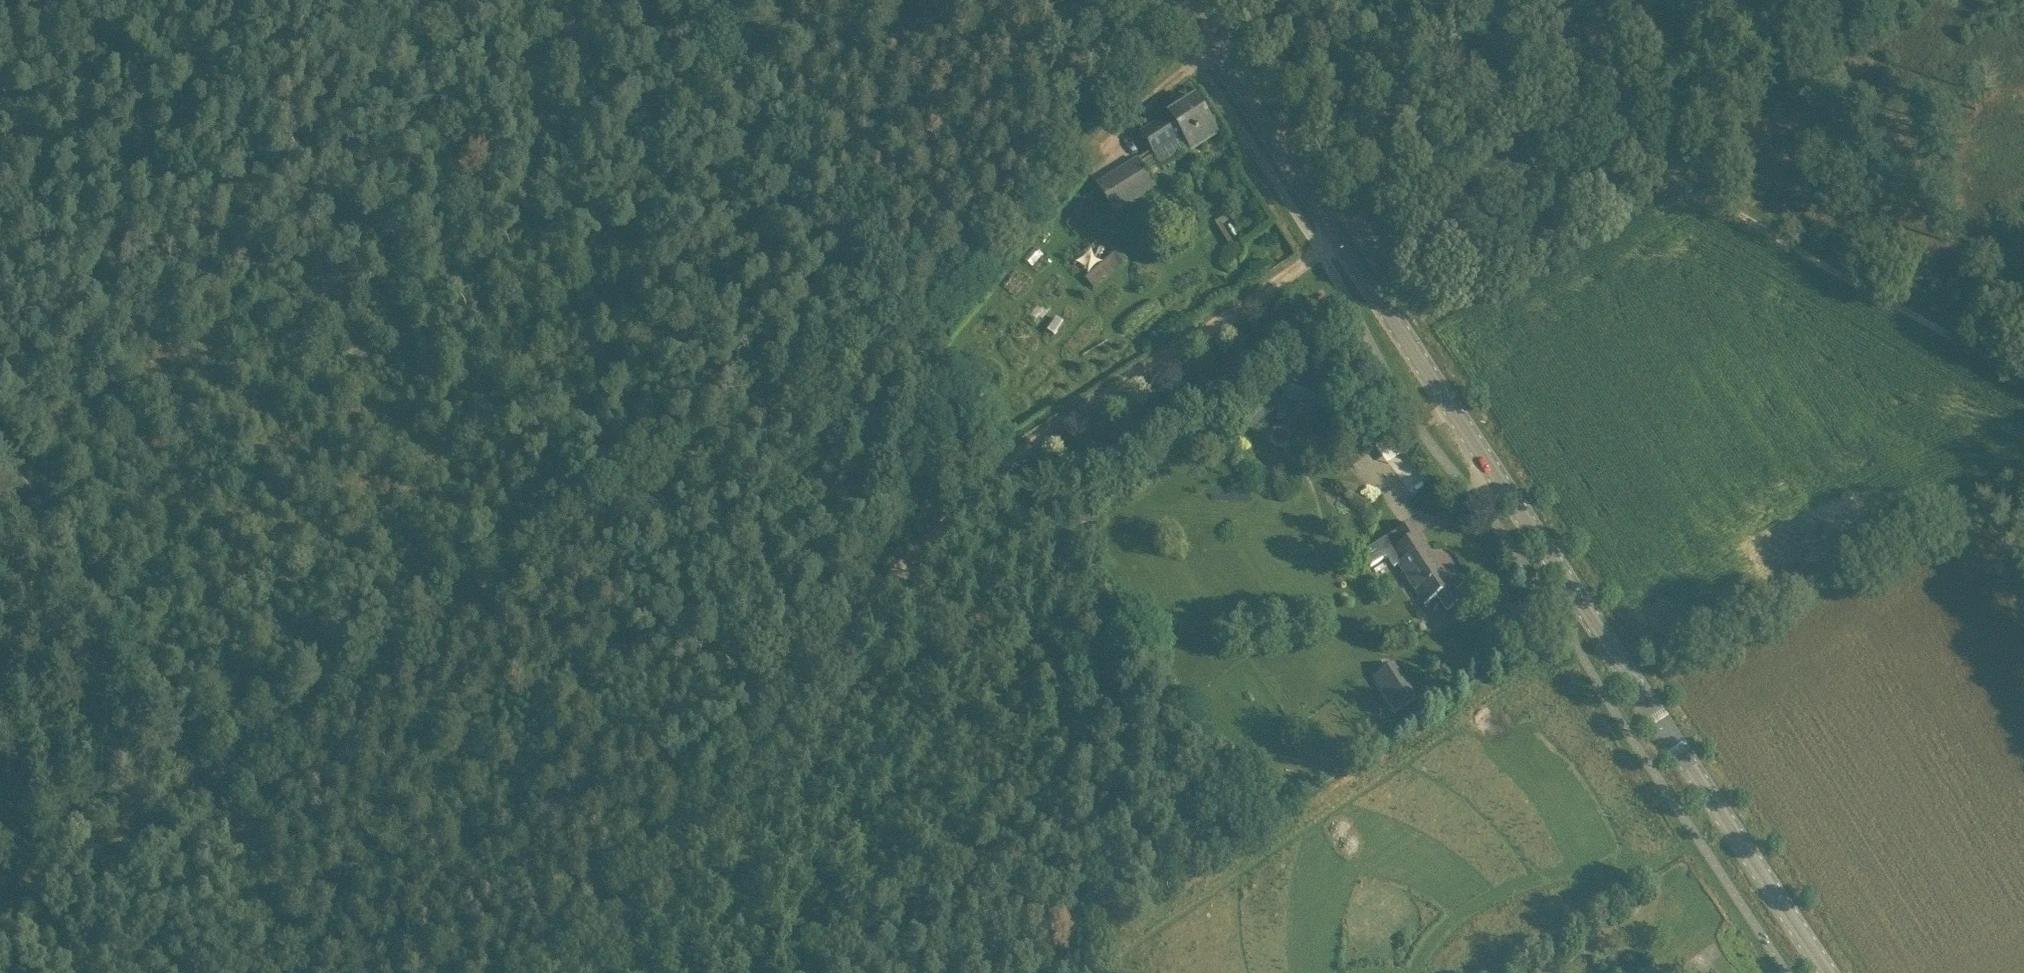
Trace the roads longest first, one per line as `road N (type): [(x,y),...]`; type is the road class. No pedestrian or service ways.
road 1 (track): [(207,765),(765,389),(922,327),(843,653)]
road 2 (tertiary): [(1830,972),(1339,235)]
road 3 (track): [(2023,347),(1493,51),(1407,24)]
road 4 (track): [(1319,251),(1029,436),(996,465),(843,653)]
road 5 (track): [(843,653),(572,972)]
road 6 (track): [(0,447),(207,765)]
road 7 (tertiary): [(1339,235),(1180,0)]
road 8 (unclassified): [(1339,235),(1375,209),(1411,0)]
road 9 (track): [(207,765),(288,972)]

